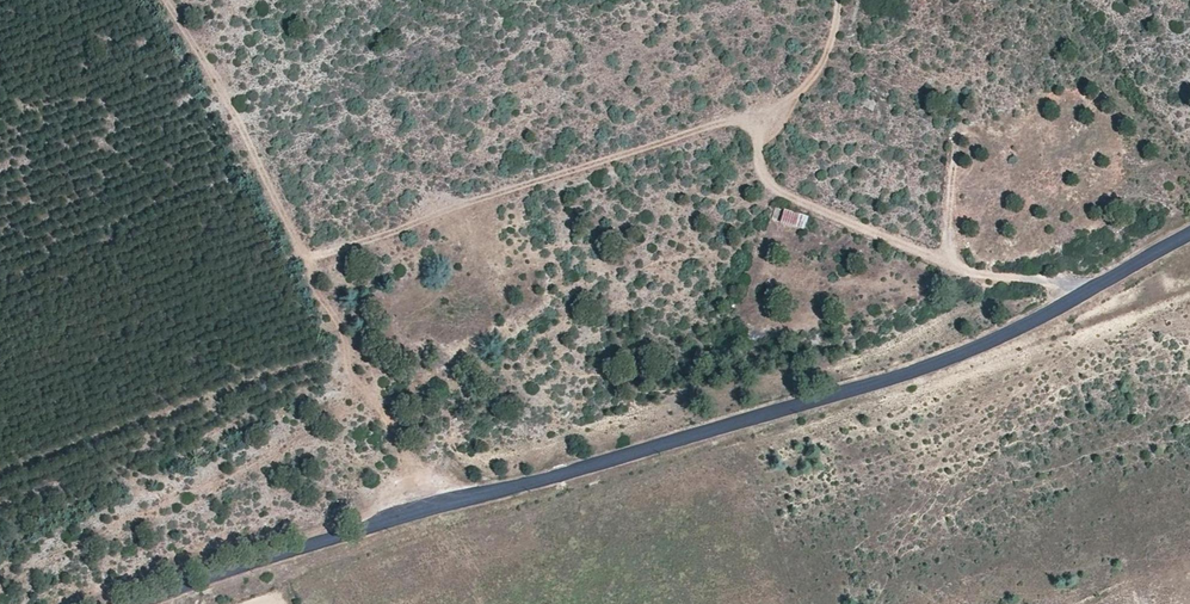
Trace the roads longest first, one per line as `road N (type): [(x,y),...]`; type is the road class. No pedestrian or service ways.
road 1 (tertiary): [(1189,235),(998,338),(935,362),(136,603)]
road 2 (track): [(762,131),(734,123),(636,148),(305,258),(172,0)]
road 3 (track): [(1089,289),(956,269),(761,186),(762,131),(829,47),(836,0)]

